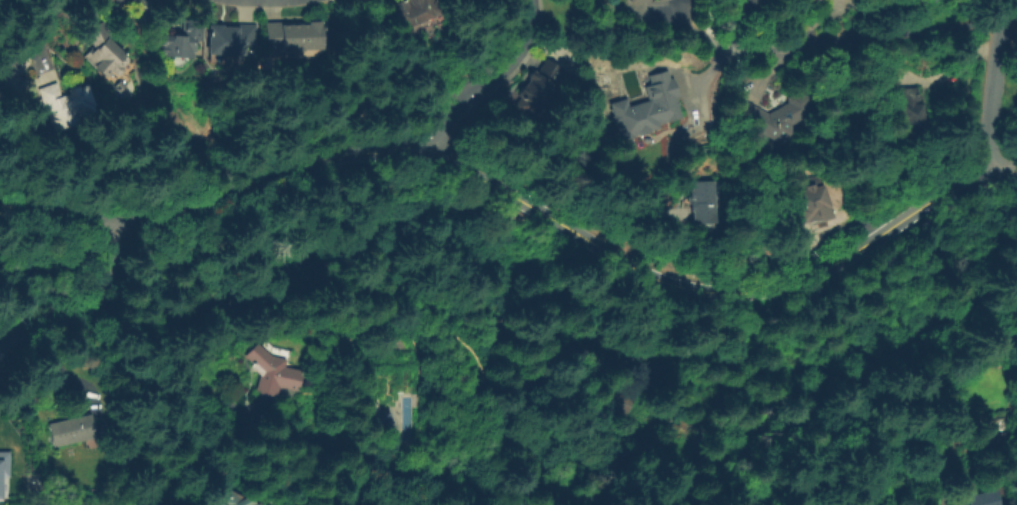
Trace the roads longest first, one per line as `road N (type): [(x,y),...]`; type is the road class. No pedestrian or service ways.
road 1 (tertiary): [(992,175),(936,198),(839,265),(762,292),(720,293),(638,269),(483,178),(401,153),(324,160),(194,210),(127,220),(70,223),(0,203)]
road 2 (residential): [(1000,23),(822,45),(722,43)]
road 3 (residential): [(438,161),(450,112),(525,44),(530,0)]
road 4 (residential): [(127,220),(98,305),(0,340)]
road 5 (residential): [(1003,0),(987,148),(992,175)]

